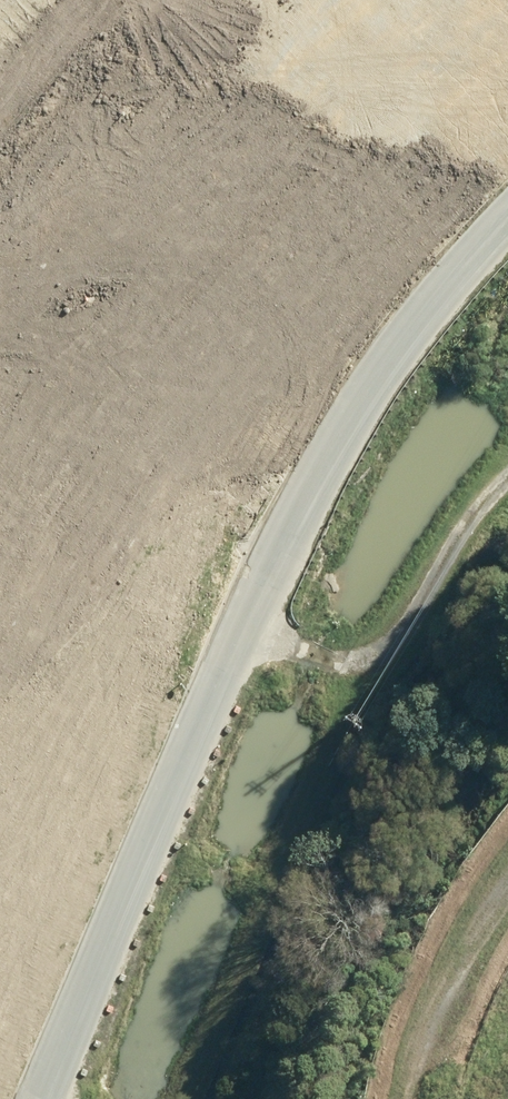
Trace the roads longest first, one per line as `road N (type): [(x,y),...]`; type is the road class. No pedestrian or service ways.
road 1 (track): [(507,246),(417,333),(315,464),(39,1098)]
road 2 (track): [(507,465),(380,598),(349,648),(239,640)]

